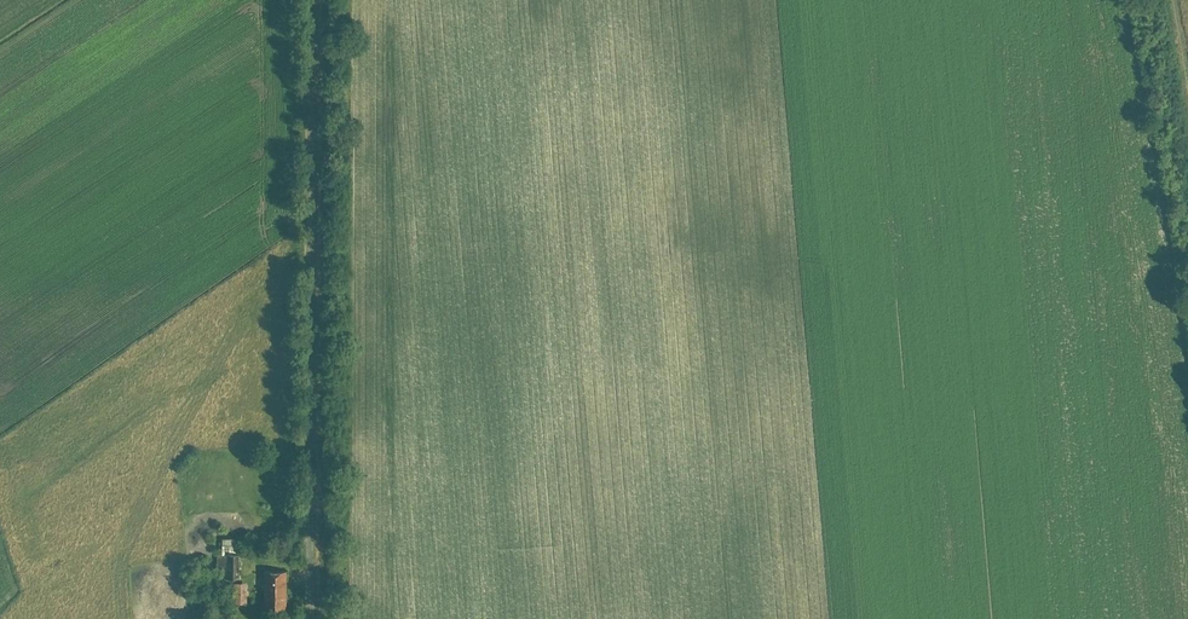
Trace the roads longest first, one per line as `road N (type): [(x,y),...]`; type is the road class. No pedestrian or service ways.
road 1 (unclassified): [(305,0),(306,618)]

